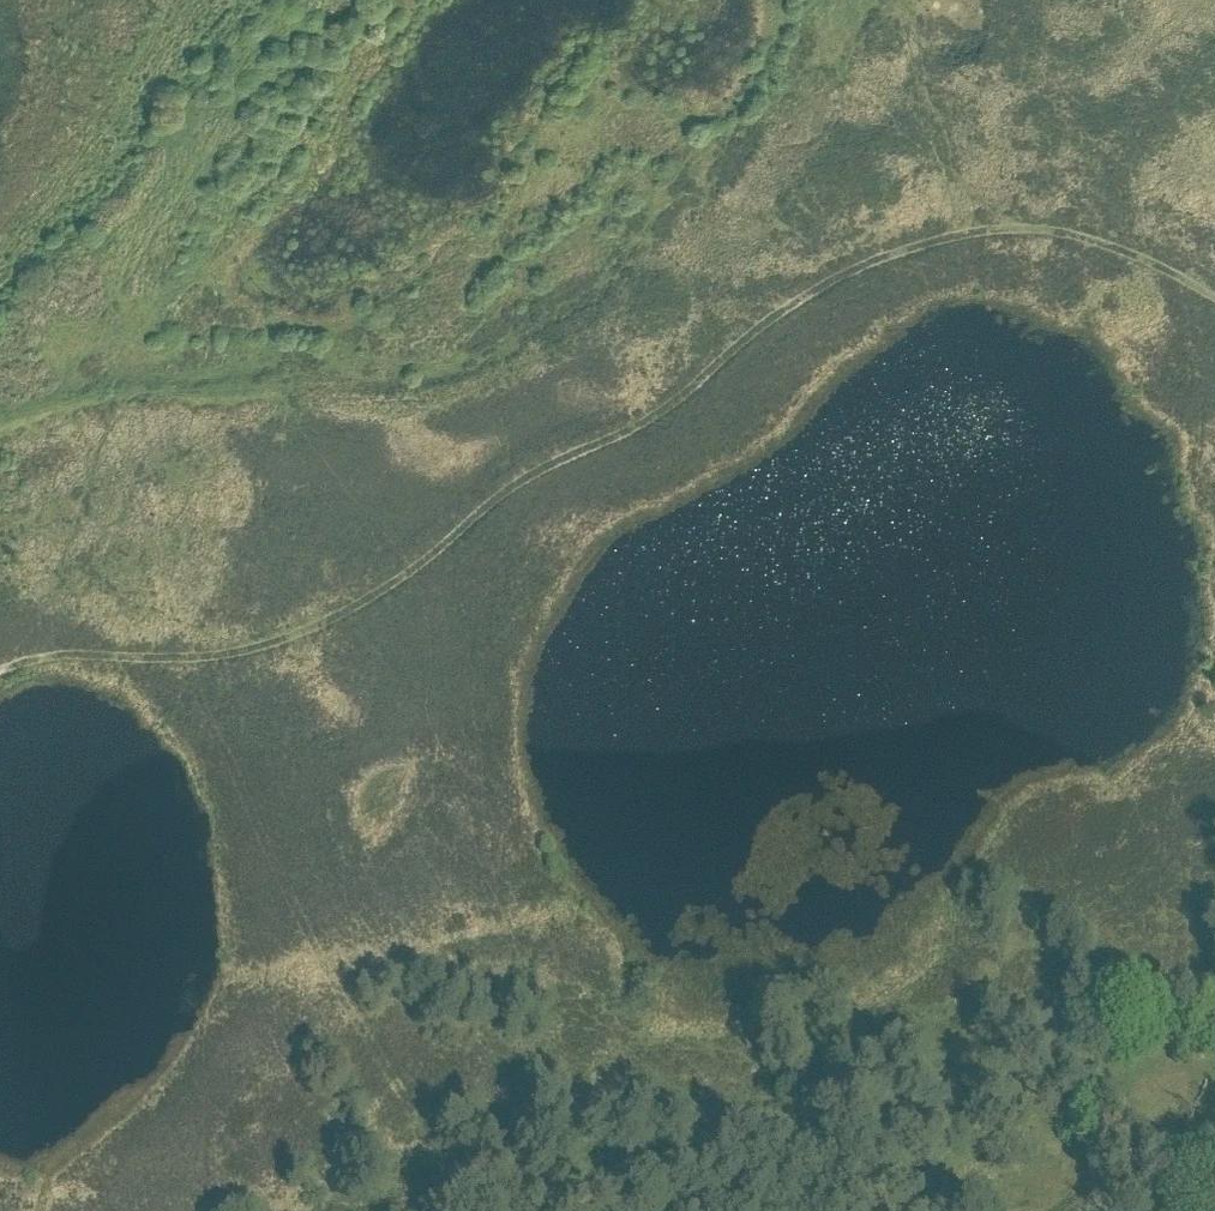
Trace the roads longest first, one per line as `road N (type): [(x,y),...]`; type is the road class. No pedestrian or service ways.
road 1 (track): [(0,668),(72,644),(231,649),(296,626),(378,576),(521,461),(661,399),(814,271),(945,228),(1070,220),(1128,238),(1214,289)]

